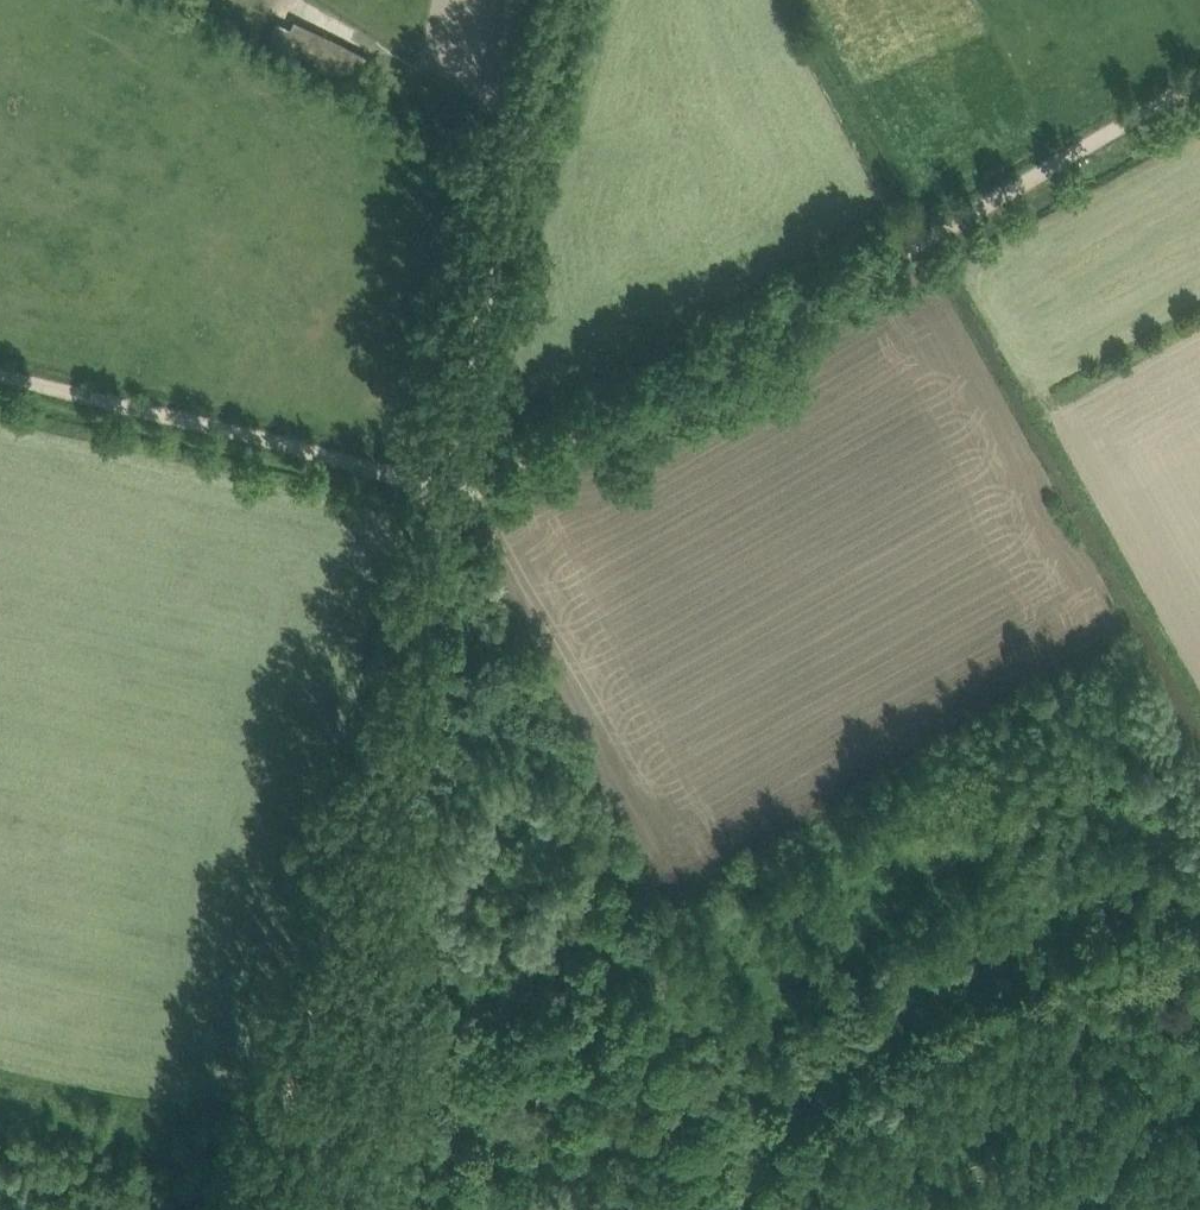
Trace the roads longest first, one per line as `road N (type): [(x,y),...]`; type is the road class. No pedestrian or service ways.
road 1 (track): [(0,383),(462,500),(1199,86)]
road 2 (track): [(252,1209),(563,0)]
road 3 (track): [(768,1209),(770,1179),(800,1110),(833,1079),(1199,864)]

